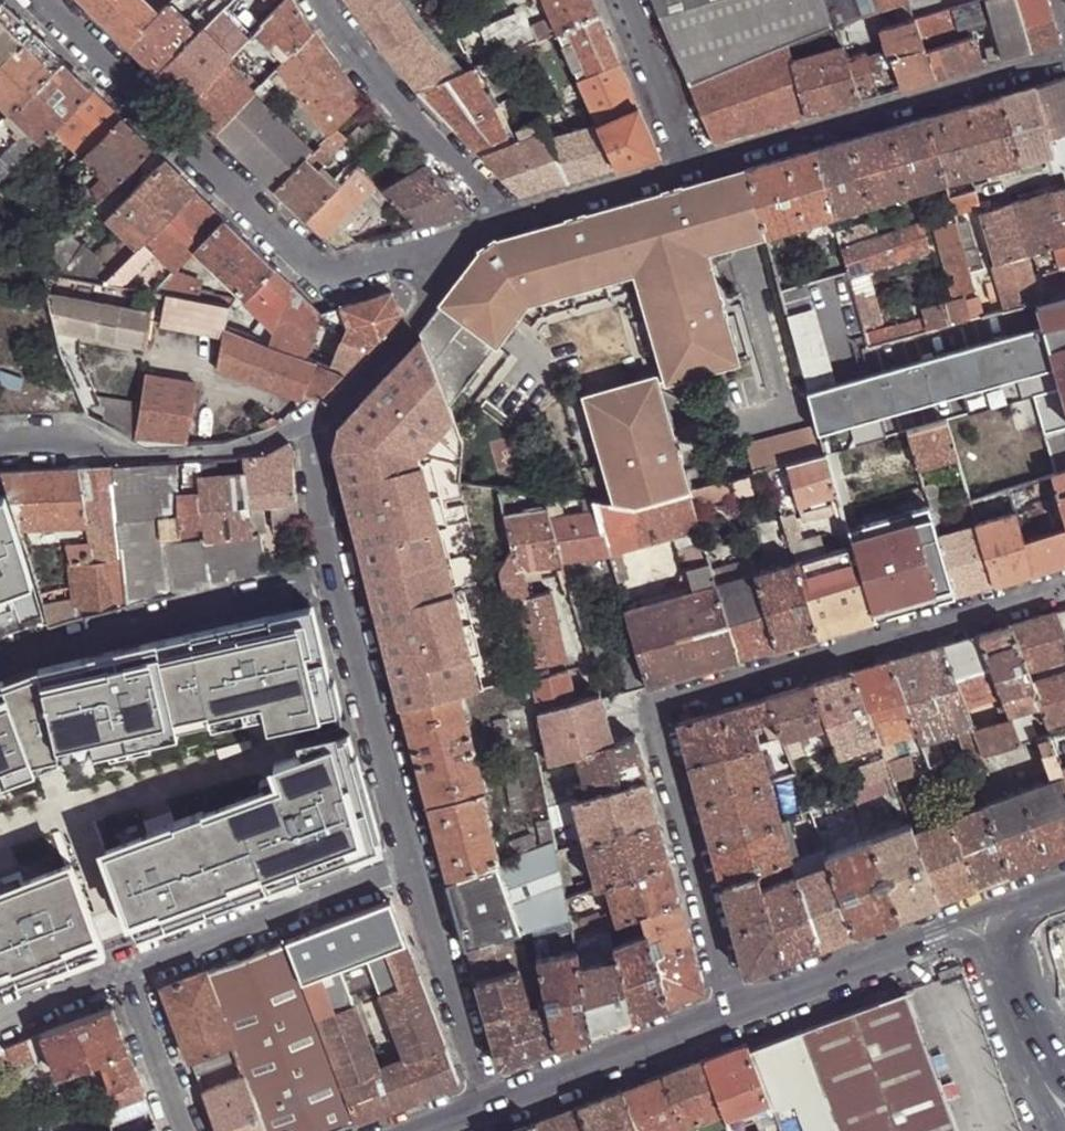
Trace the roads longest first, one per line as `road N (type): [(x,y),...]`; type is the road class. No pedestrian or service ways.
road 1 (residential): [(733,1014),(648,708),(1064,588)]
road 2 (residential): [(465,241),(339,281),(320,276),(39,0)]
road 3 (residential): [(1064,57),(695,166)]
road 4 (unclassified): [(0,662),(334,577)]
road 5 (residential): [(0,449),(74,443),(142,455),(222,451),(305,427)]
road 6 (residential): [(129,979),(409,868)]
road 7 (residential): [(334,577),(409,868)]
road 8 (residential): [(516,218),(366,64),(319,0)]
road 9 (residential): [(733,1014),(990,920)]
road 10 (residential): [(492,1104),(733,1014)]
road 11 (residential): [(409,868),(492,1104)]
road 12 (residential): [(305,427),(415,314),(465,241)]
road 13 (residential): [(695,166),(516,218)]
road 14 (residential): [(623,0),(695,166)]
road 15 (residential): [(190,1130),(129,979)]
road 16 (residential): [(305,427),(334,577)]
road 17 (residential): [(0,1024),(129,979)]

